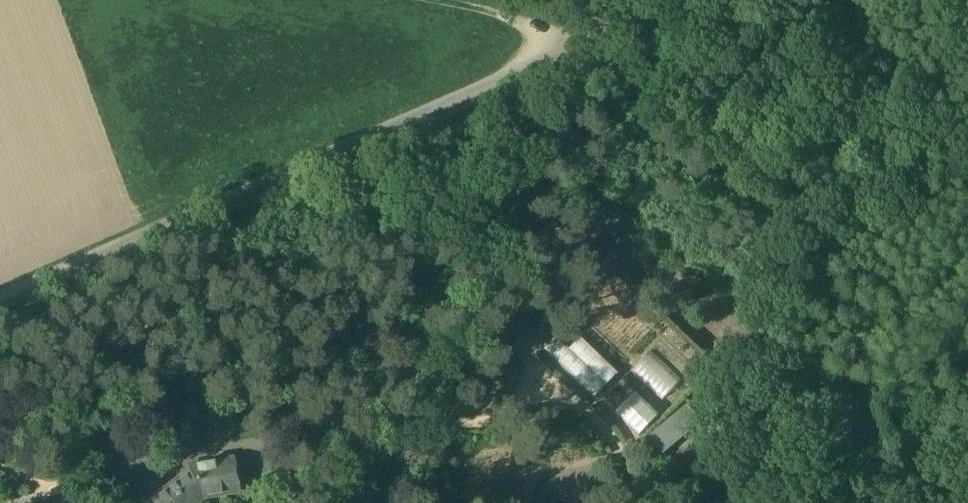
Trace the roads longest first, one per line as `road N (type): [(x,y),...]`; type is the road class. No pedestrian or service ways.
road 1 (track): [(583,60),(0,302)]
road 2 (track): [(657,502),(604,406),(568,395),(532,398),(473,423),(421,392),(268,446),(262,502)]
road 3 (track): [(583,60),(585,81),(421,392),(376,502)]
road 4 (track): [(967,338),(618,68),(583,60)]

